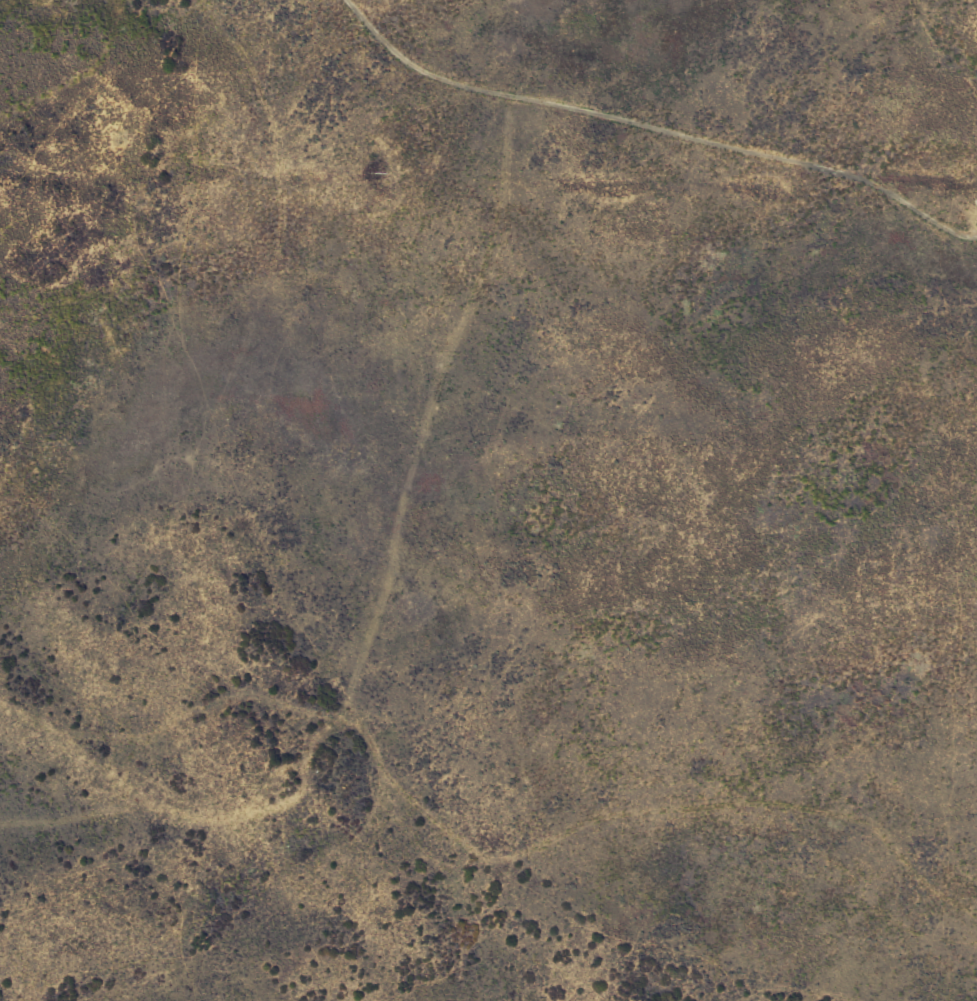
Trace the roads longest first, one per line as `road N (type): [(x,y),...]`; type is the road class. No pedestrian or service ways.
road 1 (track): [(356,0),(417,68),(848,176),(976,237)]

